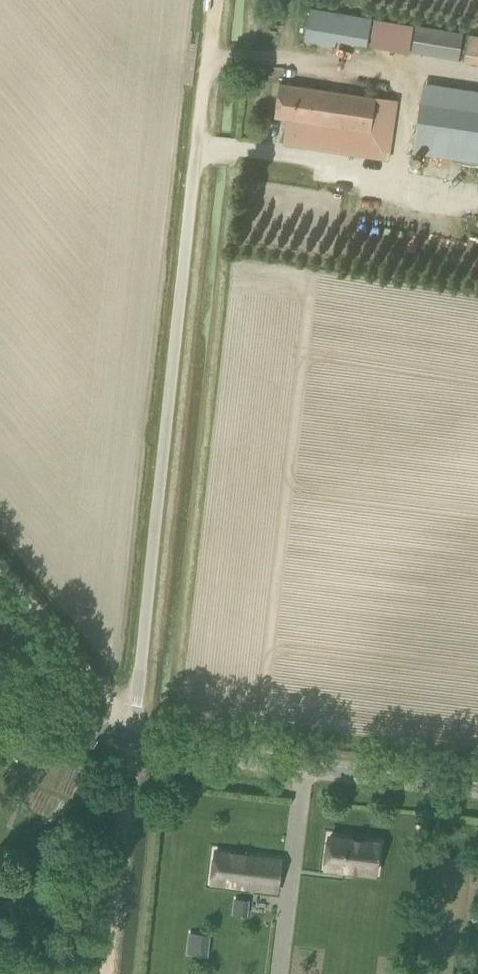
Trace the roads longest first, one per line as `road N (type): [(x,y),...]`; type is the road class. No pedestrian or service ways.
road 1 (unclassified): [(139,748),(206,75)]
road 2 (unclassified): [(477,790),(139,748)]
road 3 (track): [(0,569),(118,709),(139,748)]
road 4 (track): [(112,973),(139,748)]
road 5 (unclassified): [(139,748),(0,696)]

